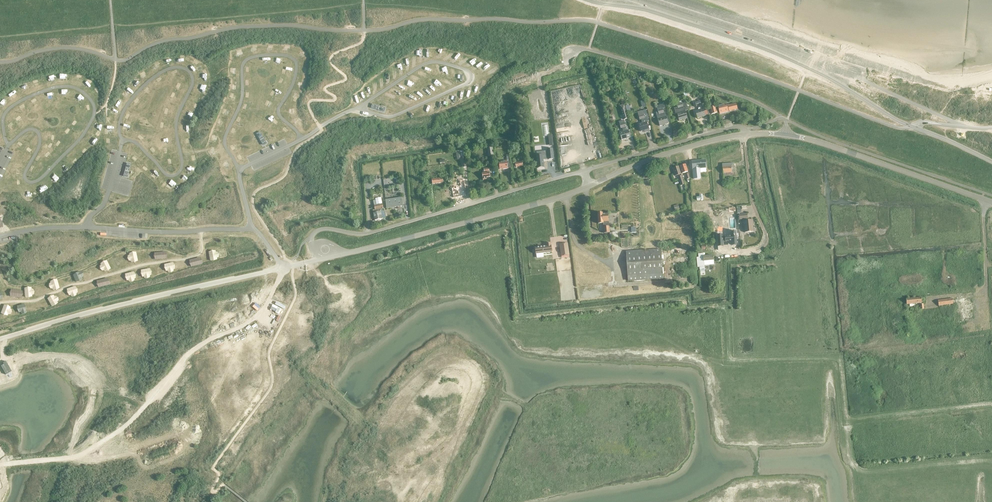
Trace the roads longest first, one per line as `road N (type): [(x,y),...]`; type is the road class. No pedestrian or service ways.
road 1 (unclassified): [(745,134),(739,126),(711,133),(372,233),(320,230),(310,240),(317,248)]
road 2 (unclassified): [(587,0),(768,50),(991,162)]
road 3 (unclassified): [(349,253),(549,201),(656,157),(745,134)]
road 4 (unclassified): [(991,202),(786,135)]
road 5 (track): [(726,252),(765,239),(745,134)]

